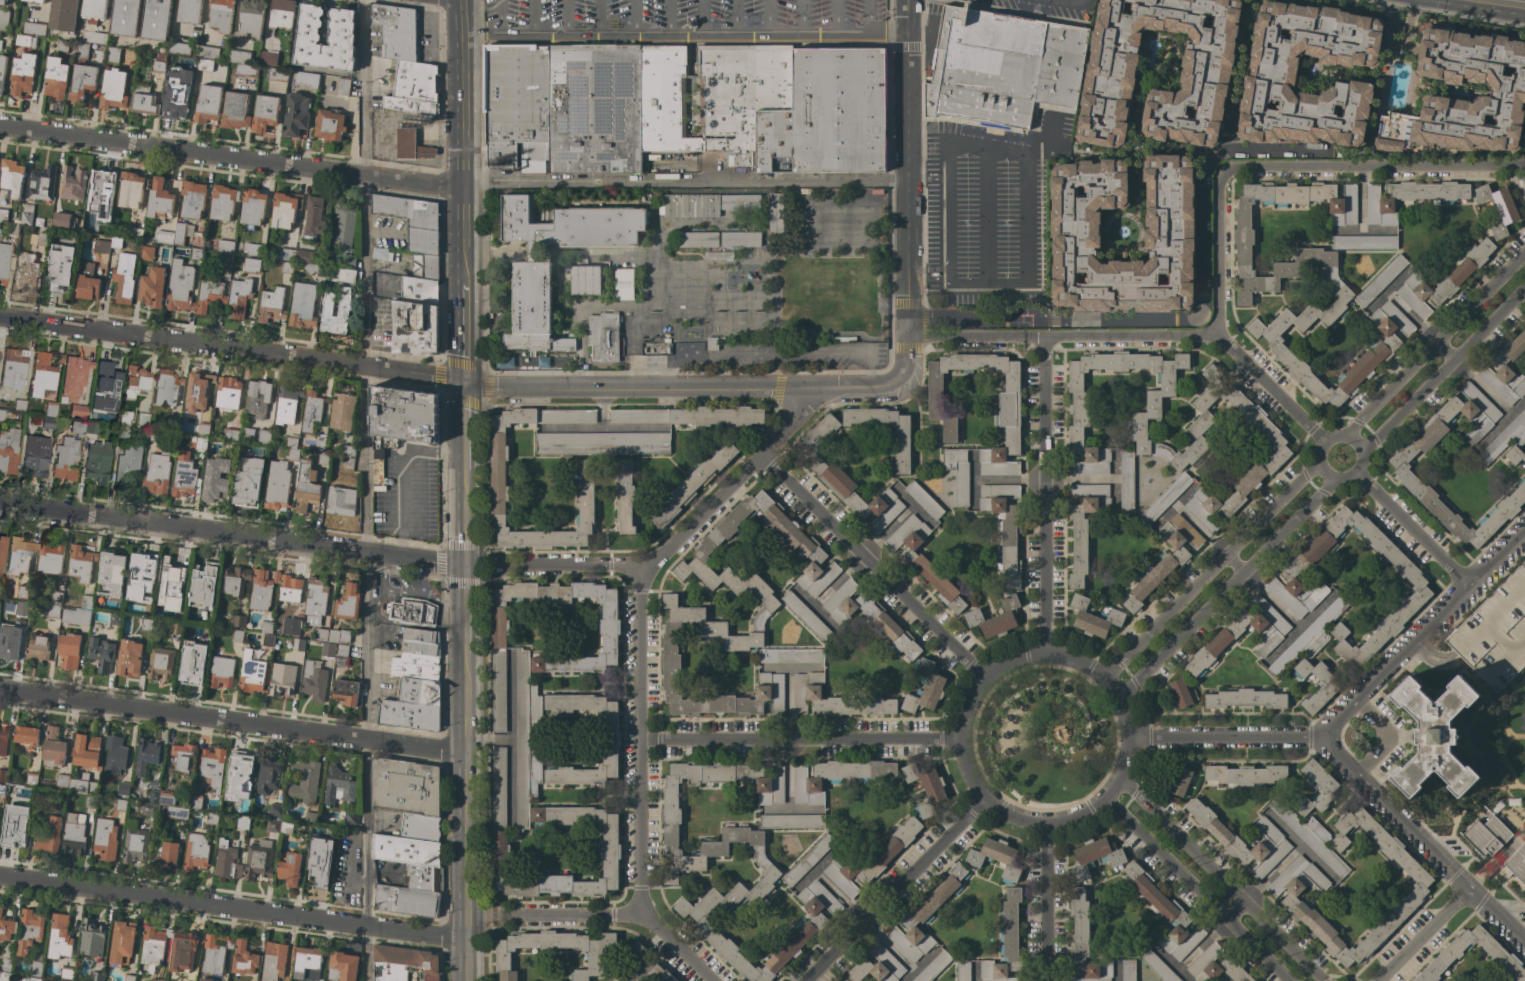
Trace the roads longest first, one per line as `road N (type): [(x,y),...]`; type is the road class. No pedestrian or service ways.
road 1 (secondary): [(464,980),(462,33)]
road 2 (residential): [(806,386),(462,383),(0,318)]
road 3 (residential): [(972,783),(1003,814),(1024,822),(1089,814),(1122,780),(1129,759),(1132,737),(1120,696),(1103,675),(1066,656),(1002,665),(984,679),(963,718),(963,762),(972,783)]
road 4 (residential): [(0,876),(464,935)]
road 5 (residential): [(463,181),(366,176),(0,127)]
road 6 (residential): [(462,751),(0,691)]
road 7 (residential): [(462,565),(67,514)]
road 8 (residential): [(635,565),(639,914)]
road 9 (residential): [(906,0),(908,333)]
road 10 (residential): [(960,740),(637,740)]
road 11 (residential): [(759,453),(984,679)]
road 12 (residential): [(1044,336),(1046,653)]
road 13 (residential): [(1315,457),(1103,675)]
road 14 (residential): [(1120,696),(1335,482)]
road 15 (residential): [(1524,165),(1224,168)]
road 16 (residential): [(1524,528),(1323,738)]
road 17 (residential): [(1323,738),(1524,947)]
road 18 (residential): [(1325,980),(1122,780)]
road 19 (residential): [(1524,248),(1340,433)]
road 20 (residential): [(1106,800),(1291,980)]
road 21 (residential): [(986,800),(802,980)]
road 22 (residential): [(806,386),(804,403),(777,435),(658,556),(635,565)]
road 23 (residential): [(1216,333),(968,333)]
road 24 (residential): [(1361,446),(1524,286)]
road 25 (residential): [(1323,738),(1132,737)]
road 26 (residential): [(639,914),(464,916)]
road 27 (residential): [(1224,168),(1216,333)]
road 28 (residential): [(1469,583),(1355,477)]
road 29 (residential): [(1046,825),(1046,980)]
road 30 (residential): [(1325,438),(1216,333)]
road 31 (residential): [(1363,452),(1351,436),(1331,435),(1316,450),(1316,464),(1328,479),(1349,481),(1363,466),(1363,452)]
road 32 (residential): [(635,565),(497,565)]
road 33 (residential): [(1465,891),(1380,980)]

